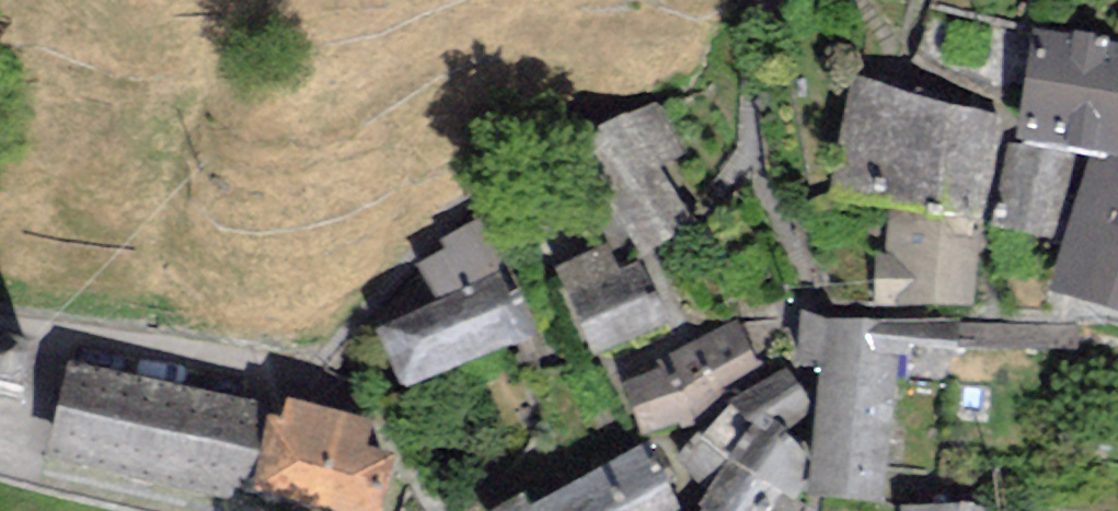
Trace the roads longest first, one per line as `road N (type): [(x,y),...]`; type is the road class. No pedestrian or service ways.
road 1 (unclassified): [(271,377),(0,339)]

